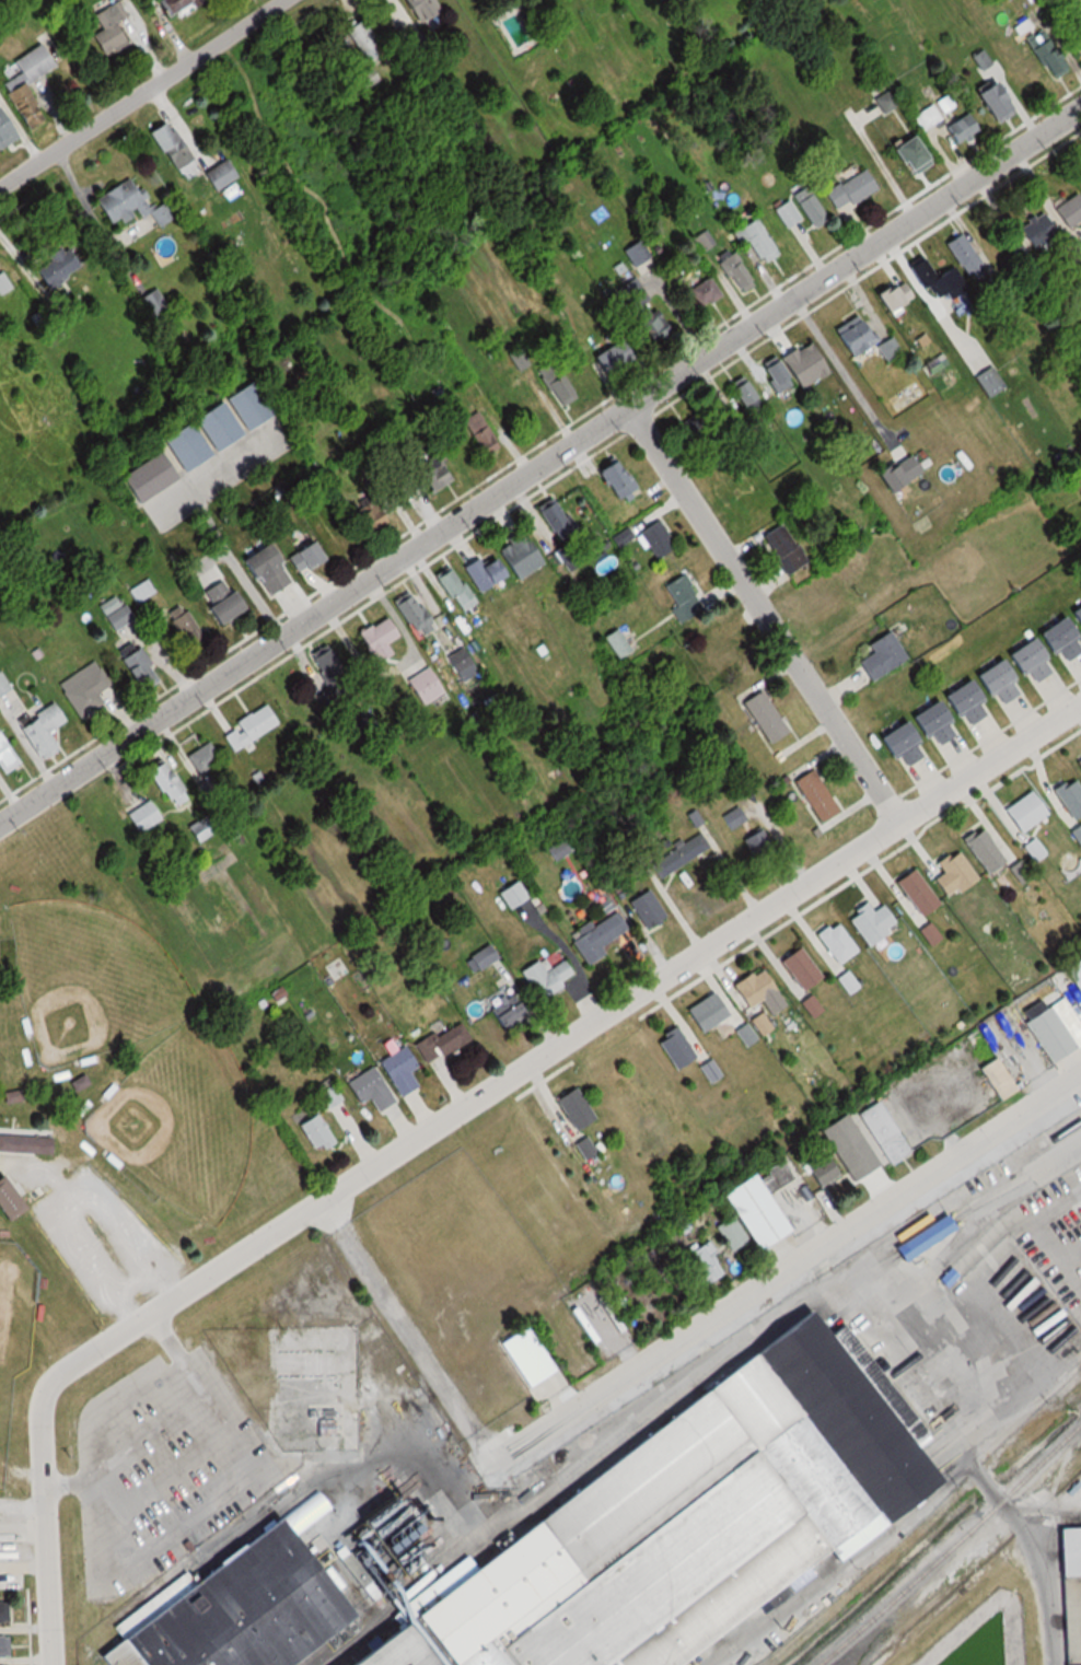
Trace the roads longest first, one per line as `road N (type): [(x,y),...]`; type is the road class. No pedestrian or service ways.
road 1 (residential): [(52,1664),(42,1404),(60,1373),(1080,702)]
road 2 (residential): [(0,821),(1080,108)]
road 3 (residential): [(499,1462),(1080,1073)]
road 4 (residential): [(903,819),(629,409)]
road 5 (residential): [(0,184),(277,0)]

